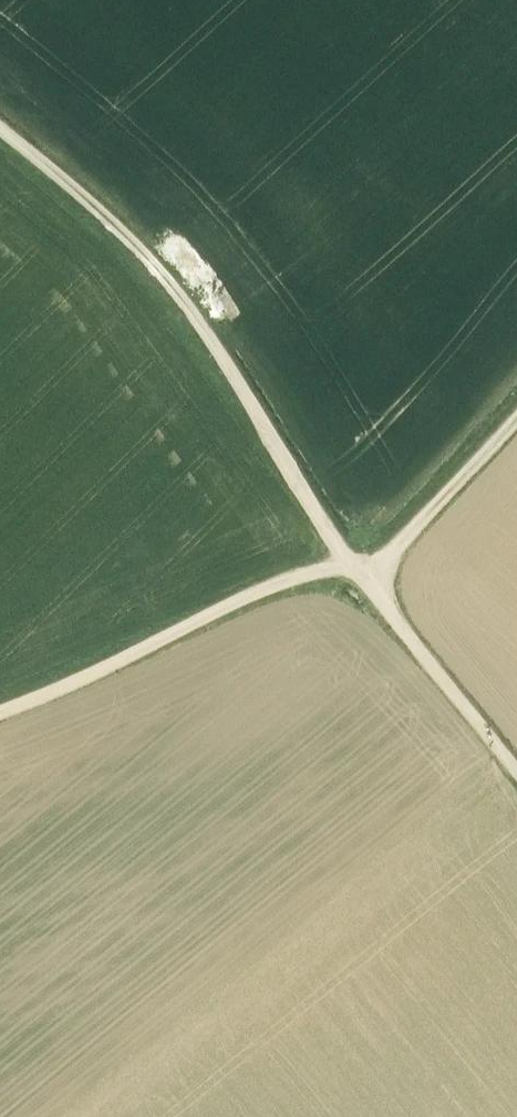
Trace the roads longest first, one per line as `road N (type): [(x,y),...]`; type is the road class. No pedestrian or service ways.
road 1 (track): [(0,128),(127,237),(179,294),(349,558)]
road 2 (track): [(349,558),(254,591),(133,656),(0,707)]
road 3 (track): [(349,558),(516,771)]
road 4 (track): [(516,418),(362,575)]

